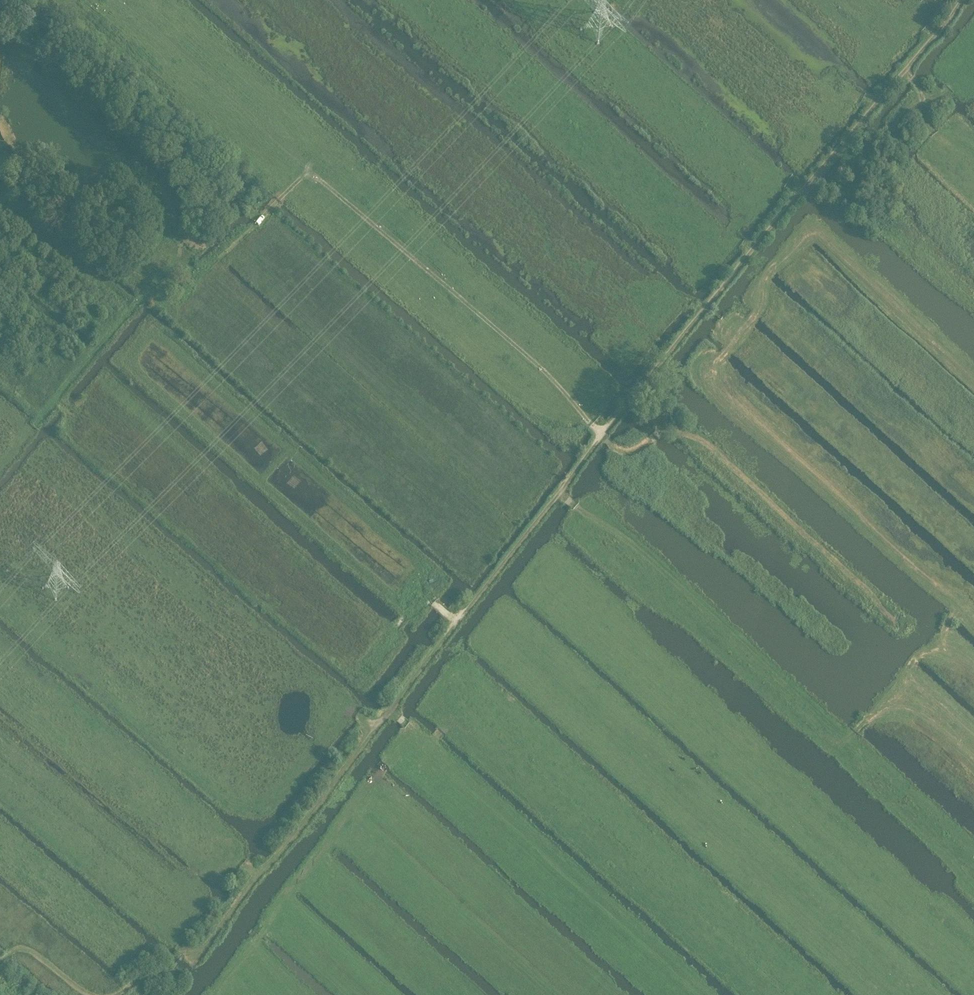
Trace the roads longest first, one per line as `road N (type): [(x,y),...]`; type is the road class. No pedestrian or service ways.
road 1 (track): [(963,0),(633,396),(213,939),(186,953)]
road 2 (track): [(834,729),(628,539),(520,460),(496,419),(260,206)]
road 3 (track): [(615,448),(536,364),(318,177),(305,175),(269,214)]
road 4 (track): [(487,761),(448,725),(430,745),(413,731),(219,994)]

